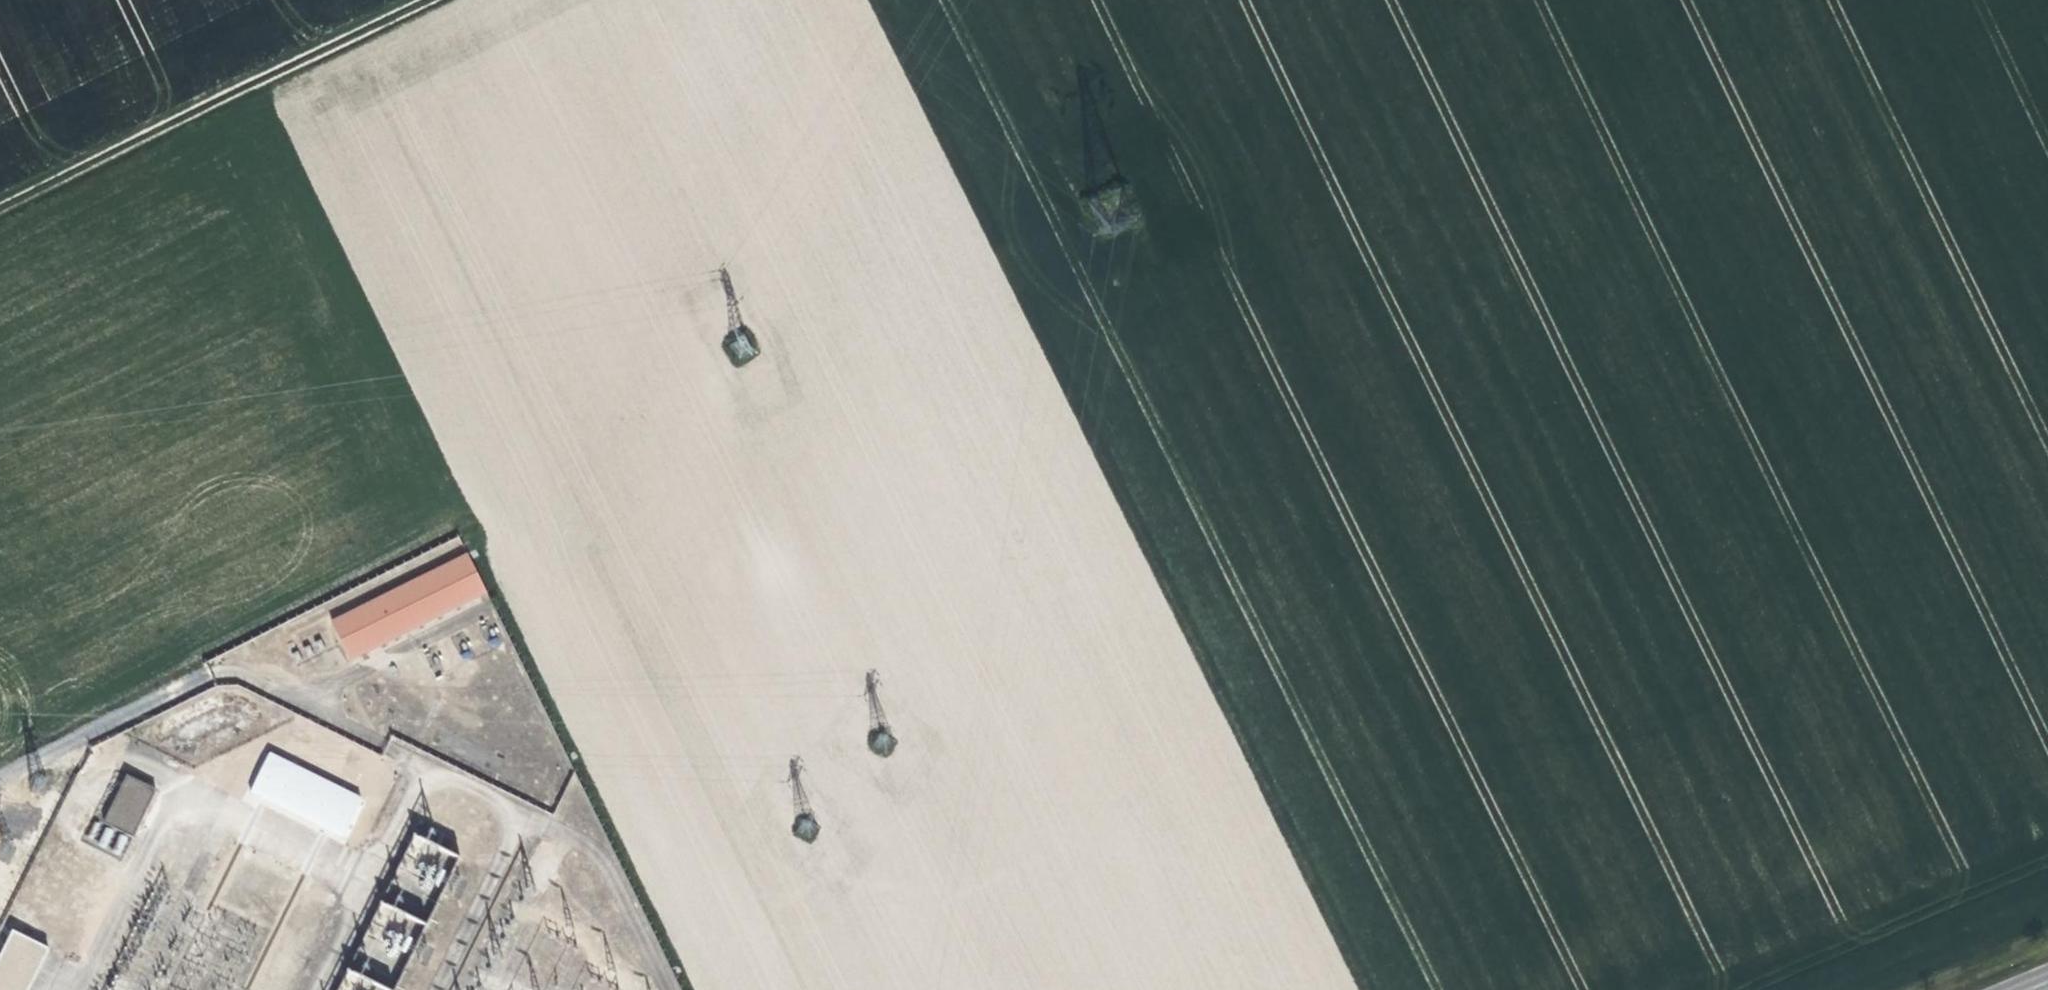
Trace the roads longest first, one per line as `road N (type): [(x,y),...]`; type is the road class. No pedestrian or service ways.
road 1 (track): [(433,0),(0,211)]
road 2 (unclassified): [(0,778),(208,674)]

